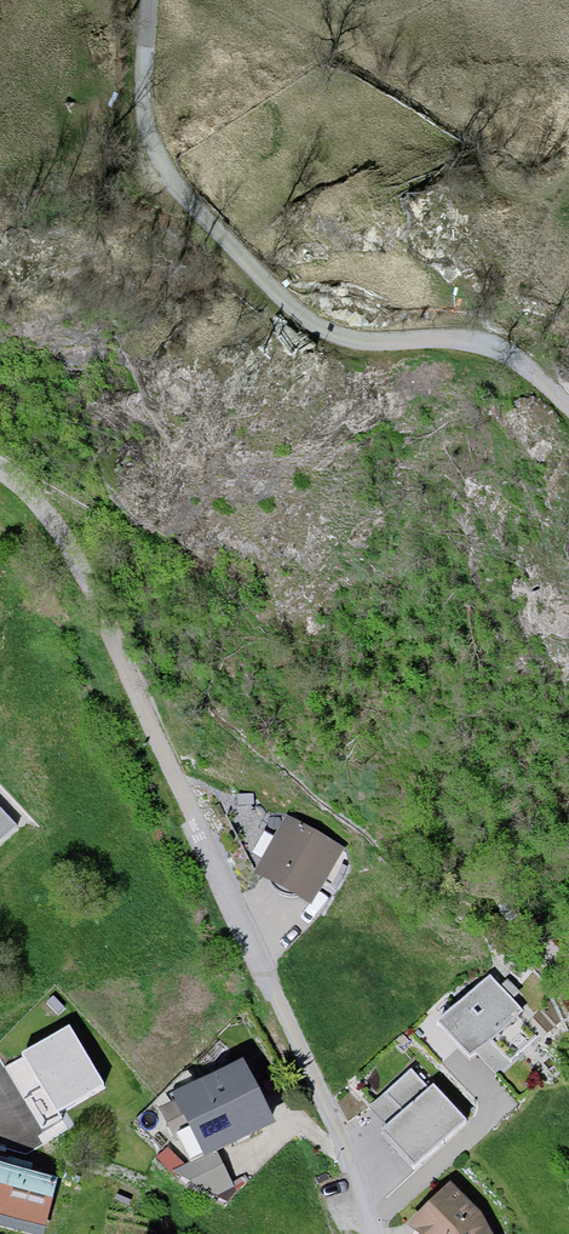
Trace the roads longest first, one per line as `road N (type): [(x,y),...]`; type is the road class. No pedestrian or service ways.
road 1 (unclassified): [(148,0),(142,92),(149,136),(165,169),(287,302),(345,338),(447,338),(499,350),(568,408)]
road 2 (residential): [(185,799),(346,1142),(369,1233)]
road 3 (unclassified): [(185,799),(63,535),(0,472)]

